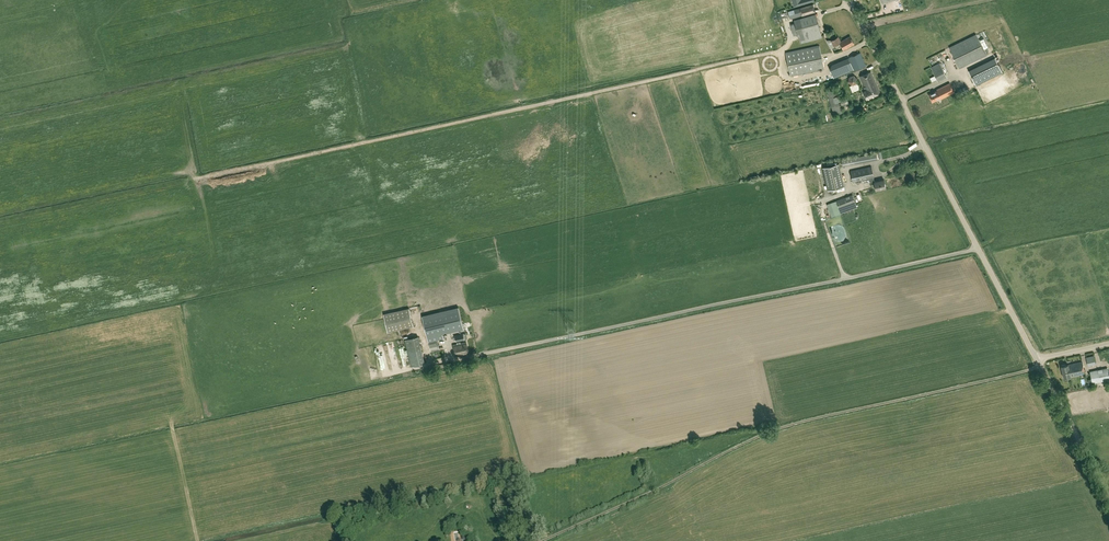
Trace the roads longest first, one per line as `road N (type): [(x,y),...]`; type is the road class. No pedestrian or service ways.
road 1 (track): [(195,178),(782,50)]
road 2 (unclassified): [(1037,360),(848,0)]
road 3 (unclassified): [(1108,501),(1037,360)]

